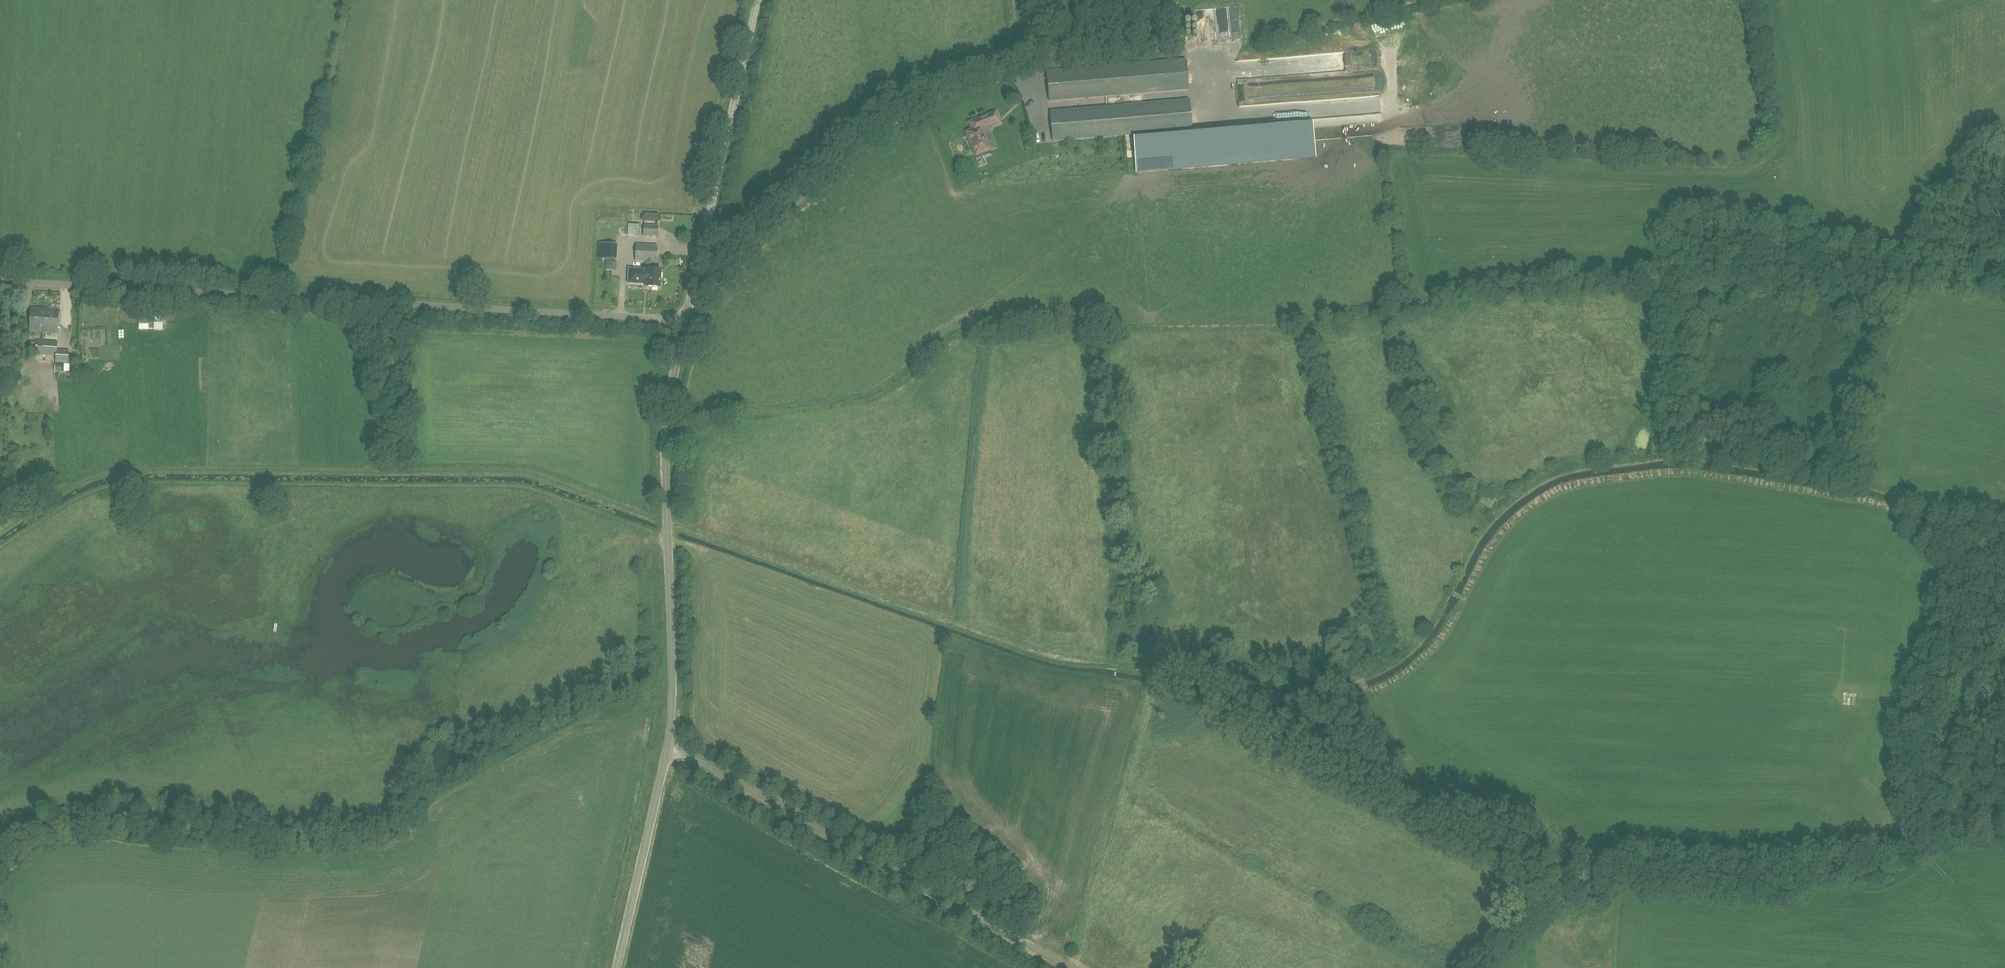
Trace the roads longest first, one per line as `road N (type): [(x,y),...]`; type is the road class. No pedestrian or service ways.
road 1 (unclassified): [(686,319),(0,280)]
road 2 (unclassified): [(1070,967),(668,745)]
road 3 (unclassified): [(668,745),(665,445),(686,319)]
road 4 (unclassified): [(686,319),(757,0)]
road 5 (unclassified): [(616,967),(668,745)]

